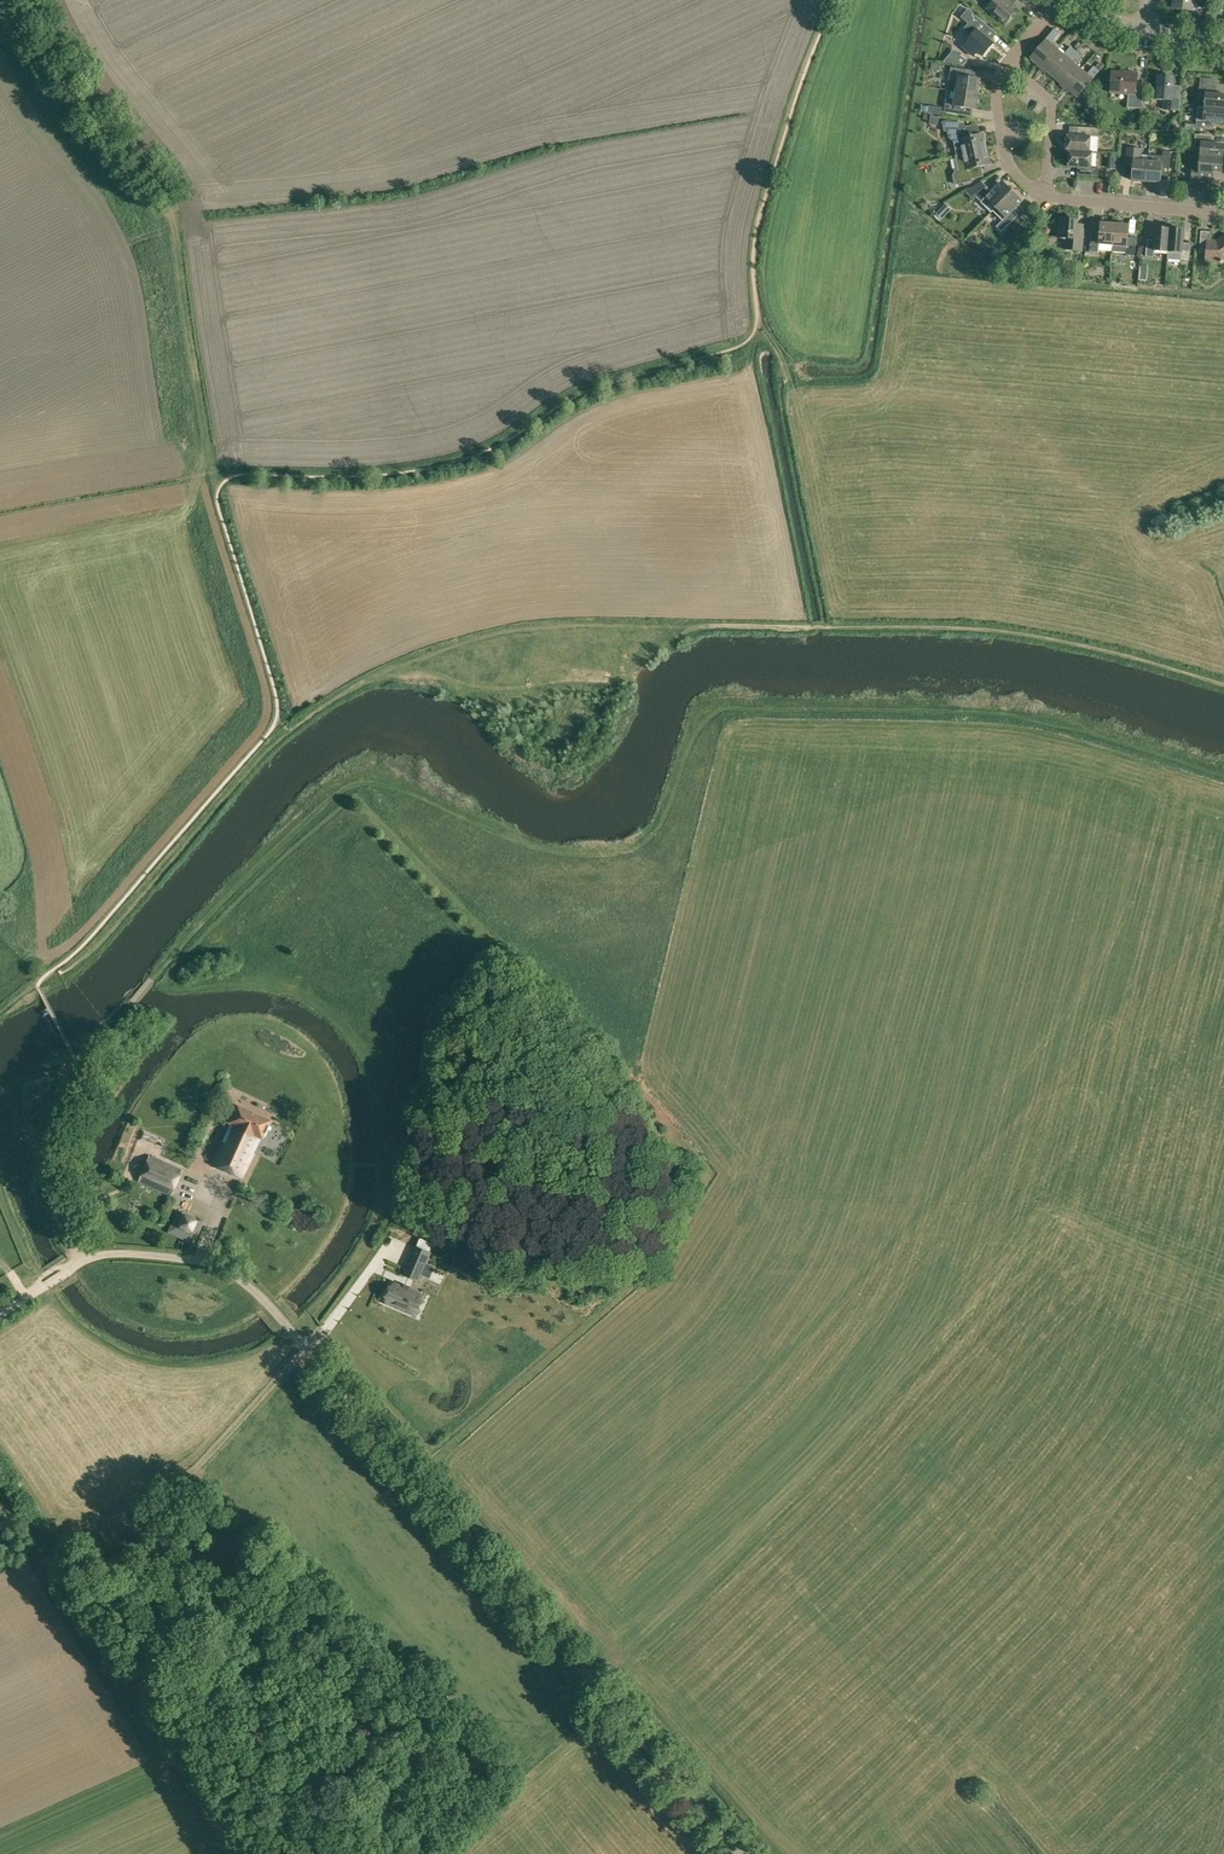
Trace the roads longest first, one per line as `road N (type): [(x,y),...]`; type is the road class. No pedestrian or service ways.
road 1 (unclassified): [(735,1853),(253,1290),(195,1260),(125,1252),(83,1259)]
road 2 (residential): [(1046,196),(1223,213)]
road 3 (residential): [(1046,196),(1052,101),(1008,64)]
road 4 (residential): [(1008,64),(997,101),(1007,158),(1046,196)]

